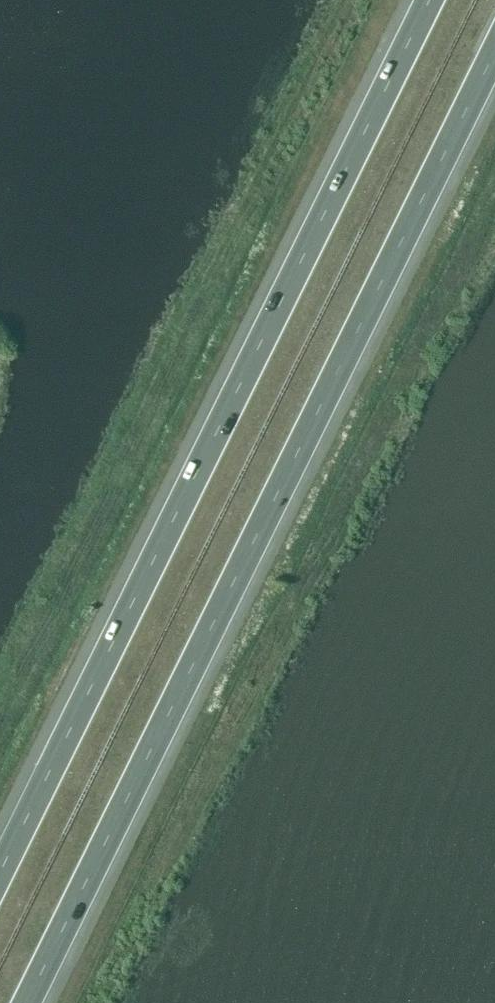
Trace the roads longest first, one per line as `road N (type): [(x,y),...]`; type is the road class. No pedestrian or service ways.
road 1 (motorway): [(26,1002),(494,46)]
road 2 (motorway): [(428,0),(0,871)]

